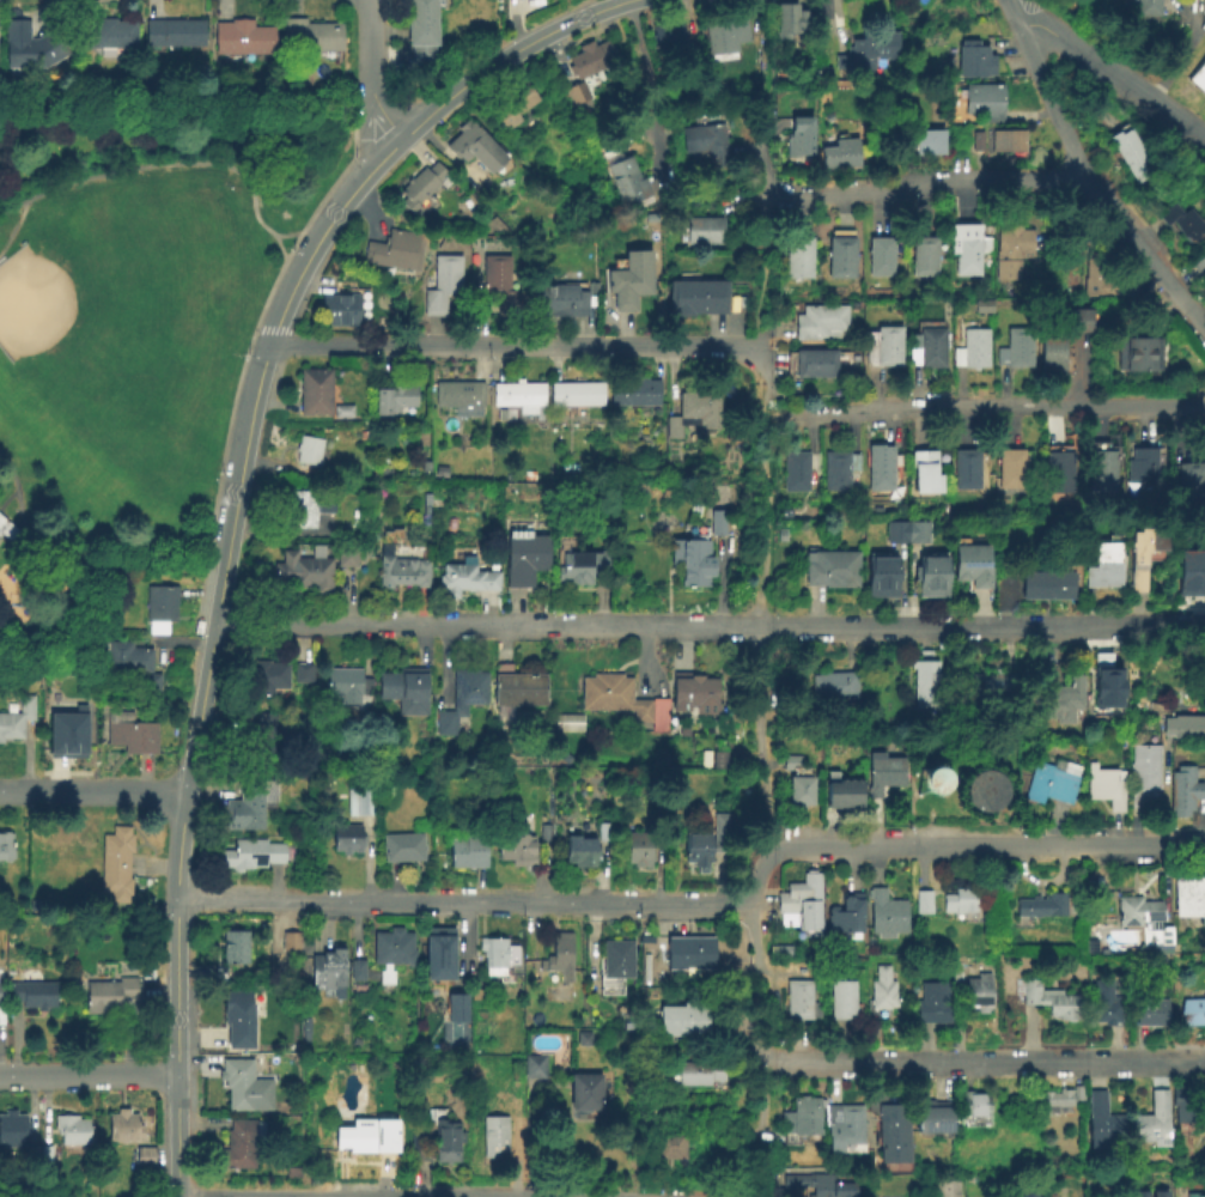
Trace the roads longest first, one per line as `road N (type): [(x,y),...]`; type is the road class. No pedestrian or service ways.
road 1 (residential): [(886,628),(215,625)]
road 2 (residential): [(745,899),(176,899)]
road 3 (tertiary): [(230,536),(177,856),(177,1076)]
road 4 (residential): [(759,348),(269,344)]
road 5 (residential): [(1204,1063),(762,1062)]
road 6 (residential): [(1204,407),(871,409),(795,417),(766,430)]
road 7 (tertiary): [(400,140),(334,213),(274,328),(230,536)]
road 8 (residential): [(772,853),(1204,844)]
road 9 (track): [(766,430),(759,711),(772,853)]
road 10 (residential): [(1016,23),(1096,194),(1204,328)]
road 11 (residential): [(1083,171),(1061,181),(964,178),(736,202)]
road 12 (tertiary): [(632,0),(511,54),(400,140)]
road 13 (residential): [(431,1196),(177,1195)]
road 14 (residential): [(1016,23),(1073,44),(1204,140)]
road 15 (residential): [(187,790),(0,790)]
road 16 (residential): [(1170,627),(992,628)]
road 17 (residential): [(177,1076),(0,1077)]

